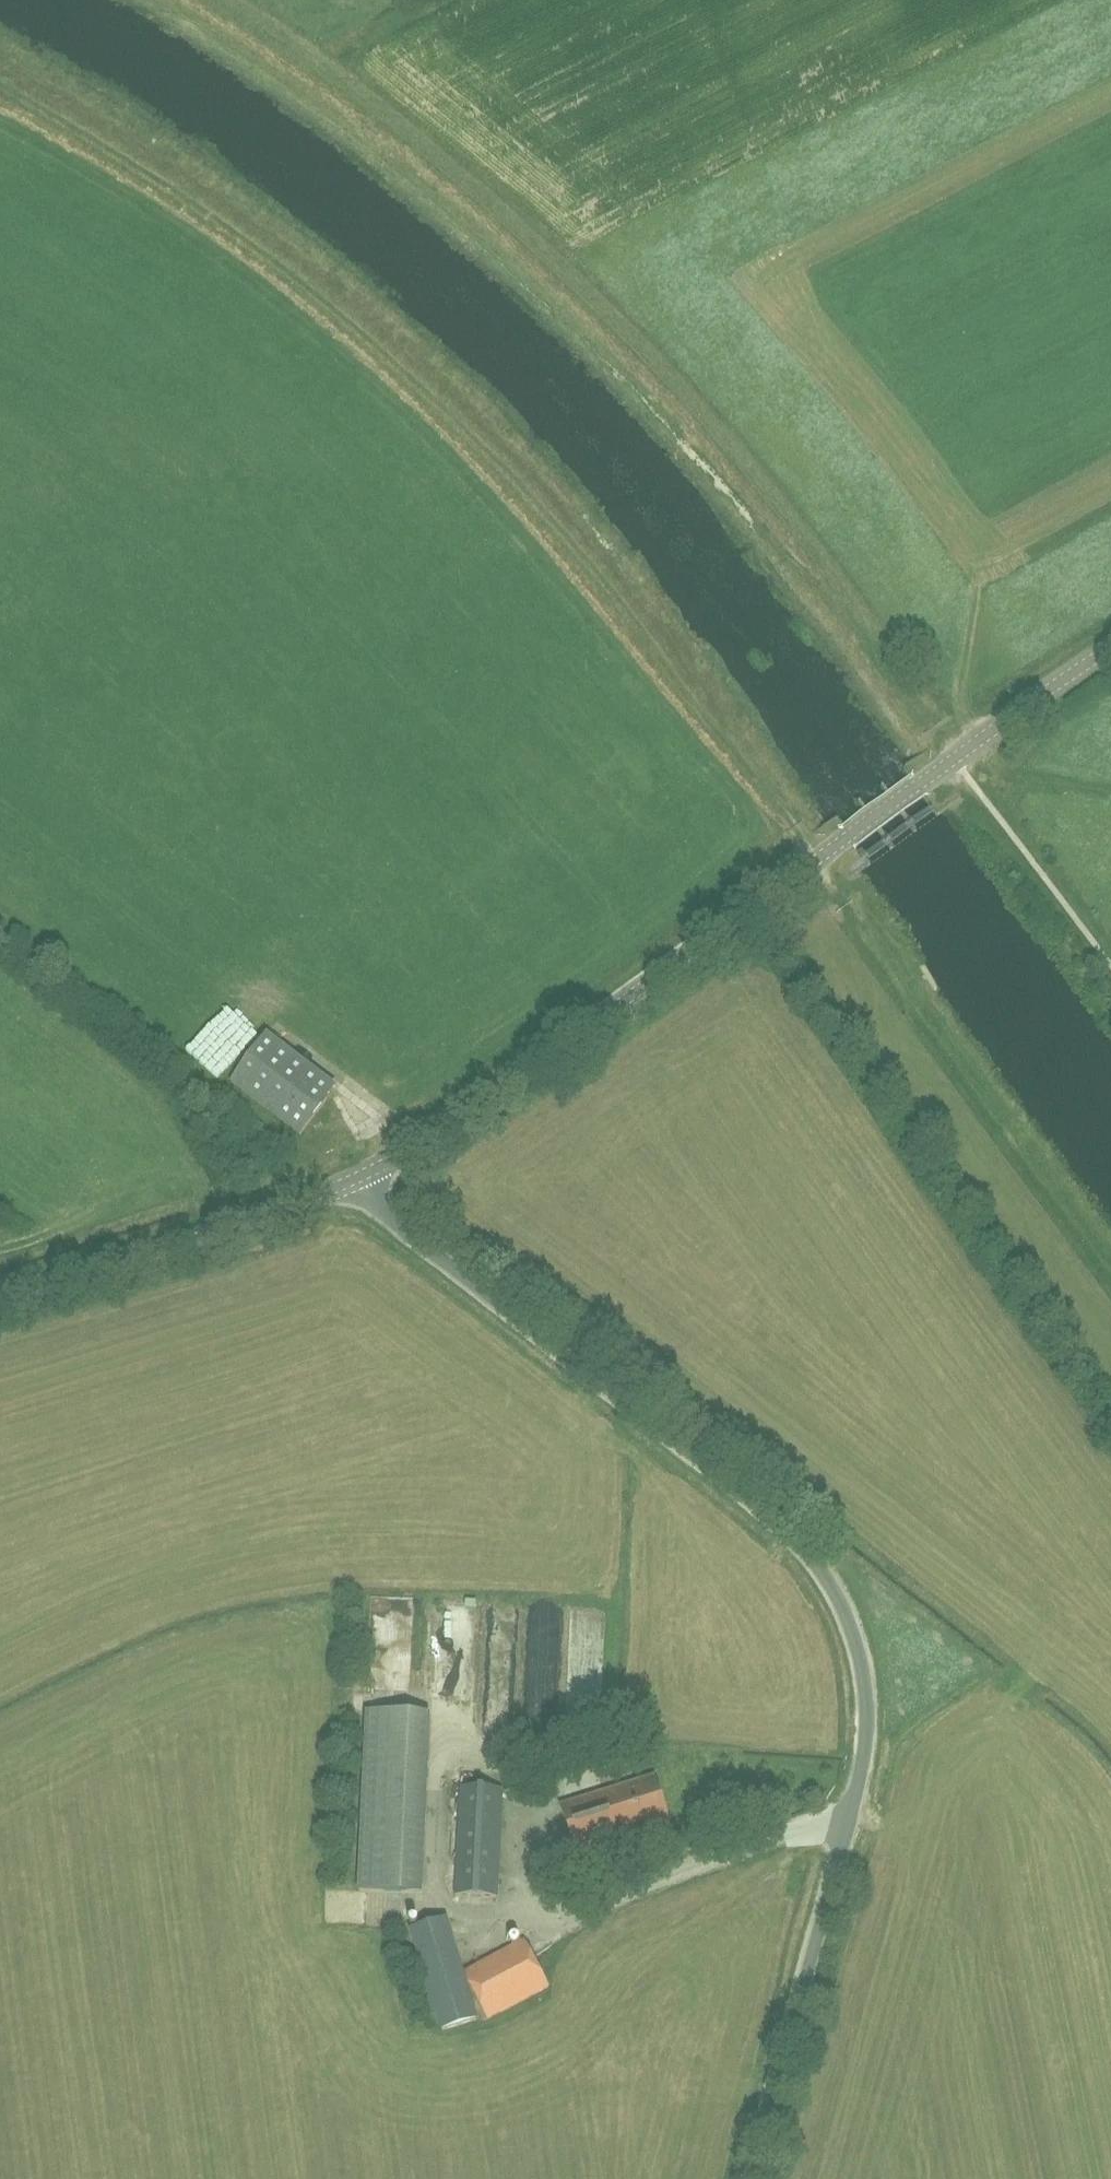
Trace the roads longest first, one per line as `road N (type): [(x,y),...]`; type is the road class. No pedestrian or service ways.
road 1 (unclassified): [(745,2178),(849,1805),(865,1676),(851,1593),(618,1394),(386,1216),(352,1179)]
road 2 (track): [(954,756),(852,623),(557,299),(328,115),(160,0)]
road 3 (tertiary): [(352,1179),(489,1101),(954,756),(1110,650)]
road 4 (track): [(817,857),(1012,1145),(1110,1273)]
road 5 (tertiary): [(0,1296),(352,1179)]

